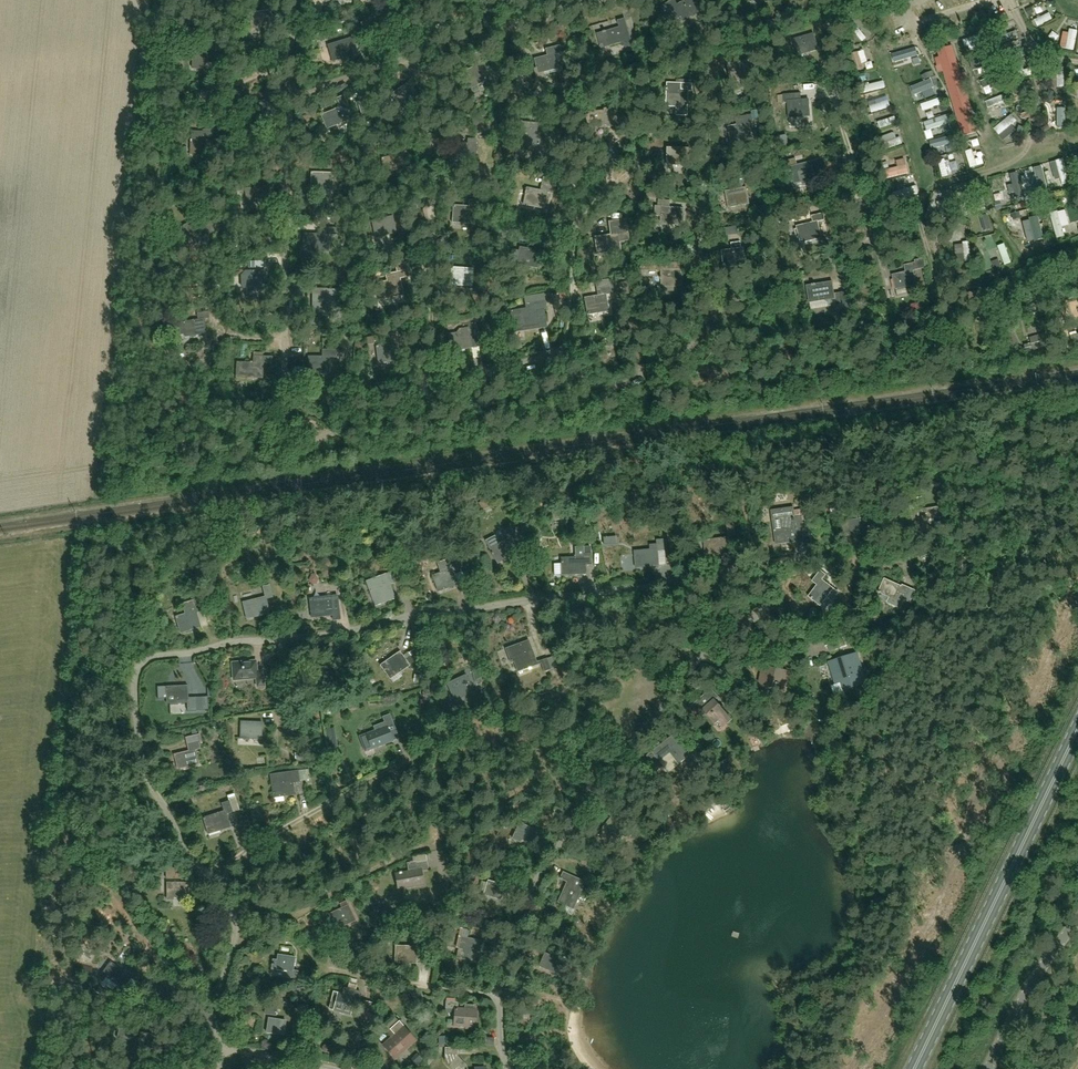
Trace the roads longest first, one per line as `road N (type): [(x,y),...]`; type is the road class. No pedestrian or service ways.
road 1 (track): [(508,1068),(498,996),(513,928),(591,792),(697,663),(766,610),(761,568),(419,613),(144,662),(134,695),(145,771),(180,842),(212,876)]
road 2 (track): [(1008,0),(1040,78),(1028,148),(1013,162),(930,188),(916,228),(734,287),(695,343),(633,380),(596,387),(566,350),(296,440),(285,426),(293,0)]
road 3 (primary): [(916,1068),(1077,731)]
road 4 (track): [(604,0),(292,94)]
road 5 (track): [(212,876),(469,725)]
road 6 (track): [(921,218),(949,287),(997,278),(1077,243)]
road 7 (track): [(708,98),(700,264),(717,304)]
road 8 (track): [(236,933),(283,921),(420,850)]
road 9 (track): [(434,207),(427,398)]
road 10 (track): [(610,181),(576,233),(566,350)]
road 11 (track): [(212,876),(236,933),(217,1007),(220,1048)]
road 12 (unclassified): [(989,1068),(1031,983),(1077,920)]
road 13 (track): [(761,568),(823,557),(888,569),(930,565)]
road 14 (track): [(498,996),(330,969)]
road 15 (track): [(834,79),(877,239)]

